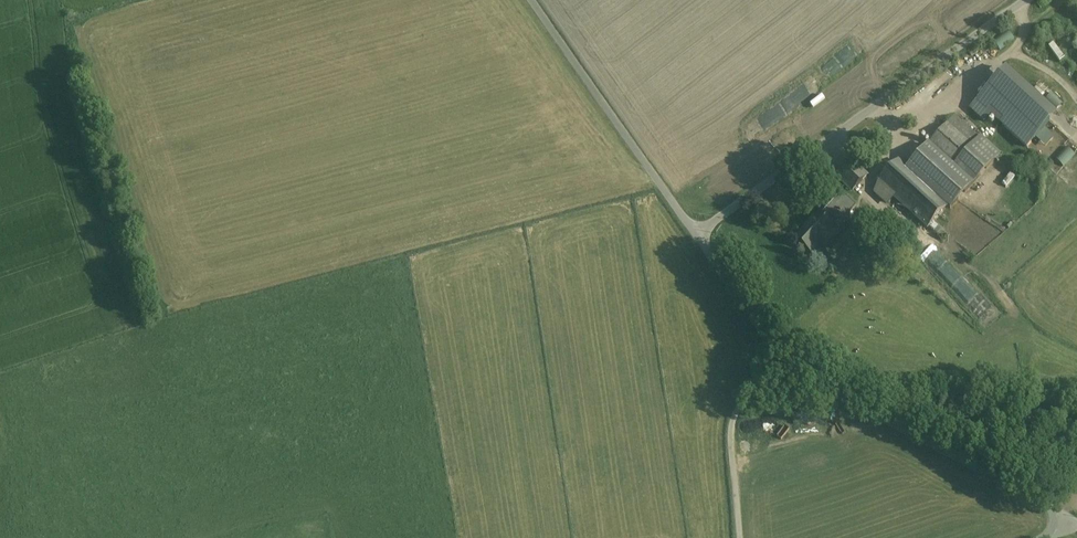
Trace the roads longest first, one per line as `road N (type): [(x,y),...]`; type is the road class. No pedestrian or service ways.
road 1 (unclassified): [(1025,0),(699,233)]
road 2 (residential): [(1048,537),(1070,521),(1062,511),(852,402),(777,351)]
road 3 (residential): [(699,233),(534,0)]
road 4 (unclassified): [(777,351),(731,425),(739,537)]
road 5 (residential): [(777,351),(699,233)]

